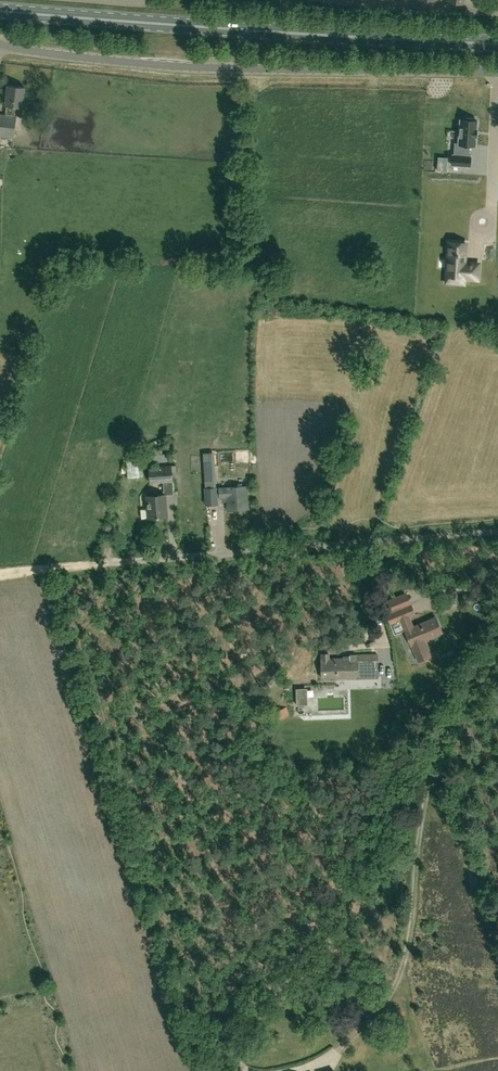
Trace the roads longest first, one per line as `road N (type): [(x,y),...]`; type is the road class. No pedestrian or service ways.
road 1 (unclassified): [(497,72),(173,67),(0,46)]
road 2 (primary): [(497,43),(0,11)]
road 3 (unclassified): [(101,564),(497,531)]
road 4 (track): [(432,748),(412,918),(395,983),(335,1054),(295,1070)]
road 5 (track): [(251,1070),(239,1059),(242,1032),(326,935),(405,788)]
road 6 (track): [(405,788),(497,640)]
road 7 (unclassified): [(347,0),(497,13)]

